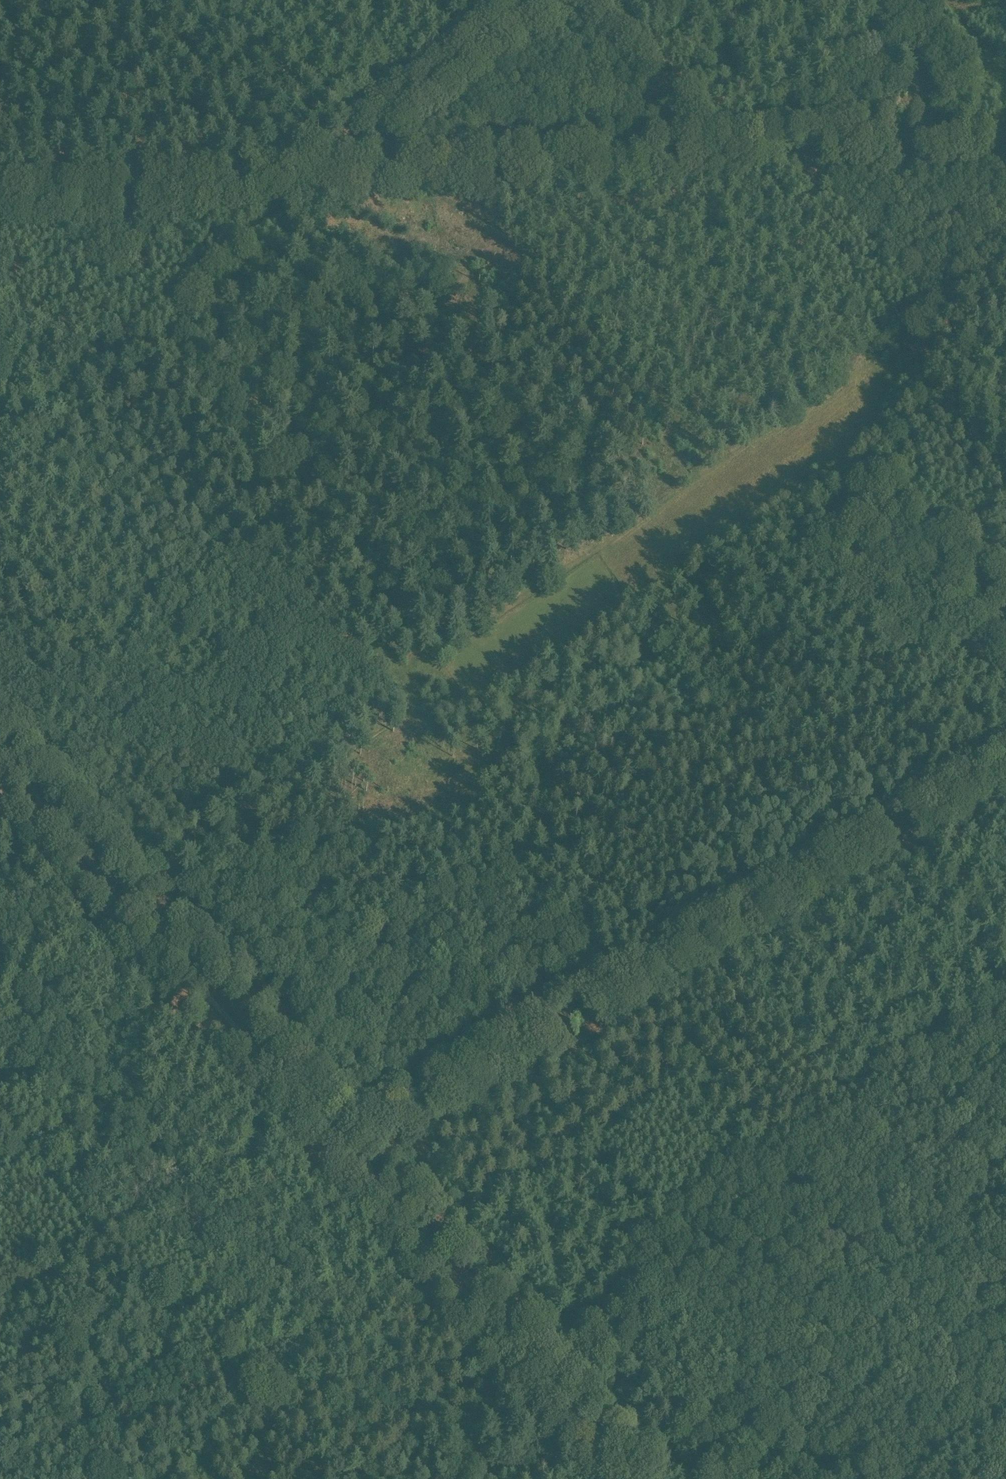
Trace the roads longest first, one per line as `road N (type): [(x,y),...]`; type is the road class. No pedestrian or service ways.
road 1 (track): [(125,902),(627,1478)]
road 2 (track): [(988,783),(344,1152)]
road 3 (track): [(1005,137),(306,191)]
road 4 (track): [(89,1478),(48,1445),(86,1231),(0,1121)]
road 5 (track): [(125,902),(236,836),(412,707)]
road 6 (track): [(0,212),(306,191)]
road 7 (track): [(216,0),(359,150)]
road 8 (track): [(0,758),(125,902)]
road 9 (track): [(0,978),(125,902)]

